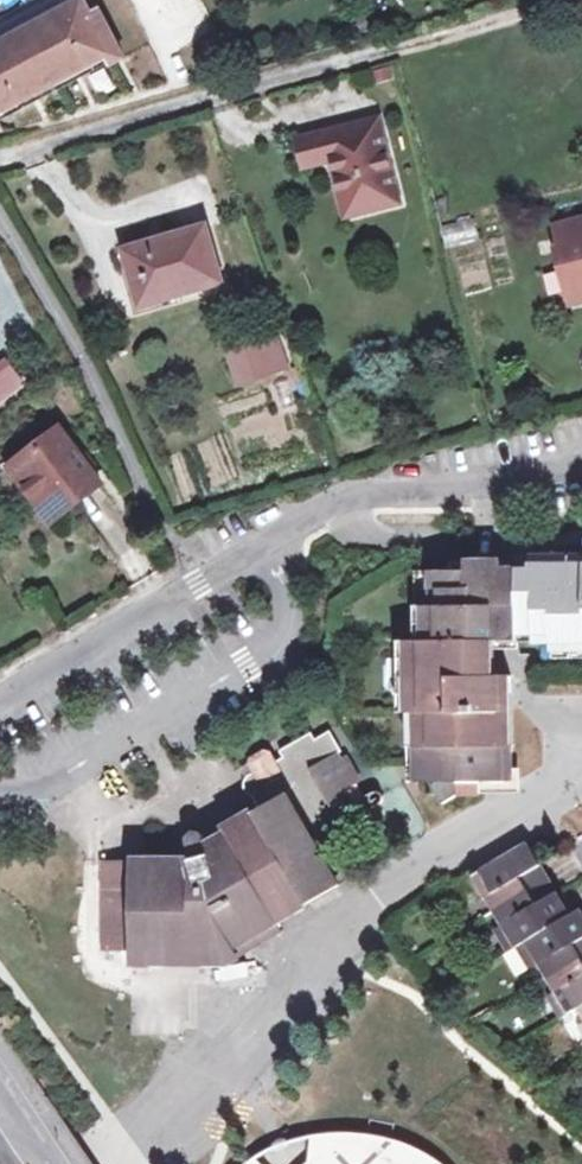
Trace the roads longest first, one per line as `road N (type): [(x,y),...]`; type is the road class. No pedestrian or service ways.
road 1 (residential): [(0,702),(343,500),(485,487),(581,458)]

